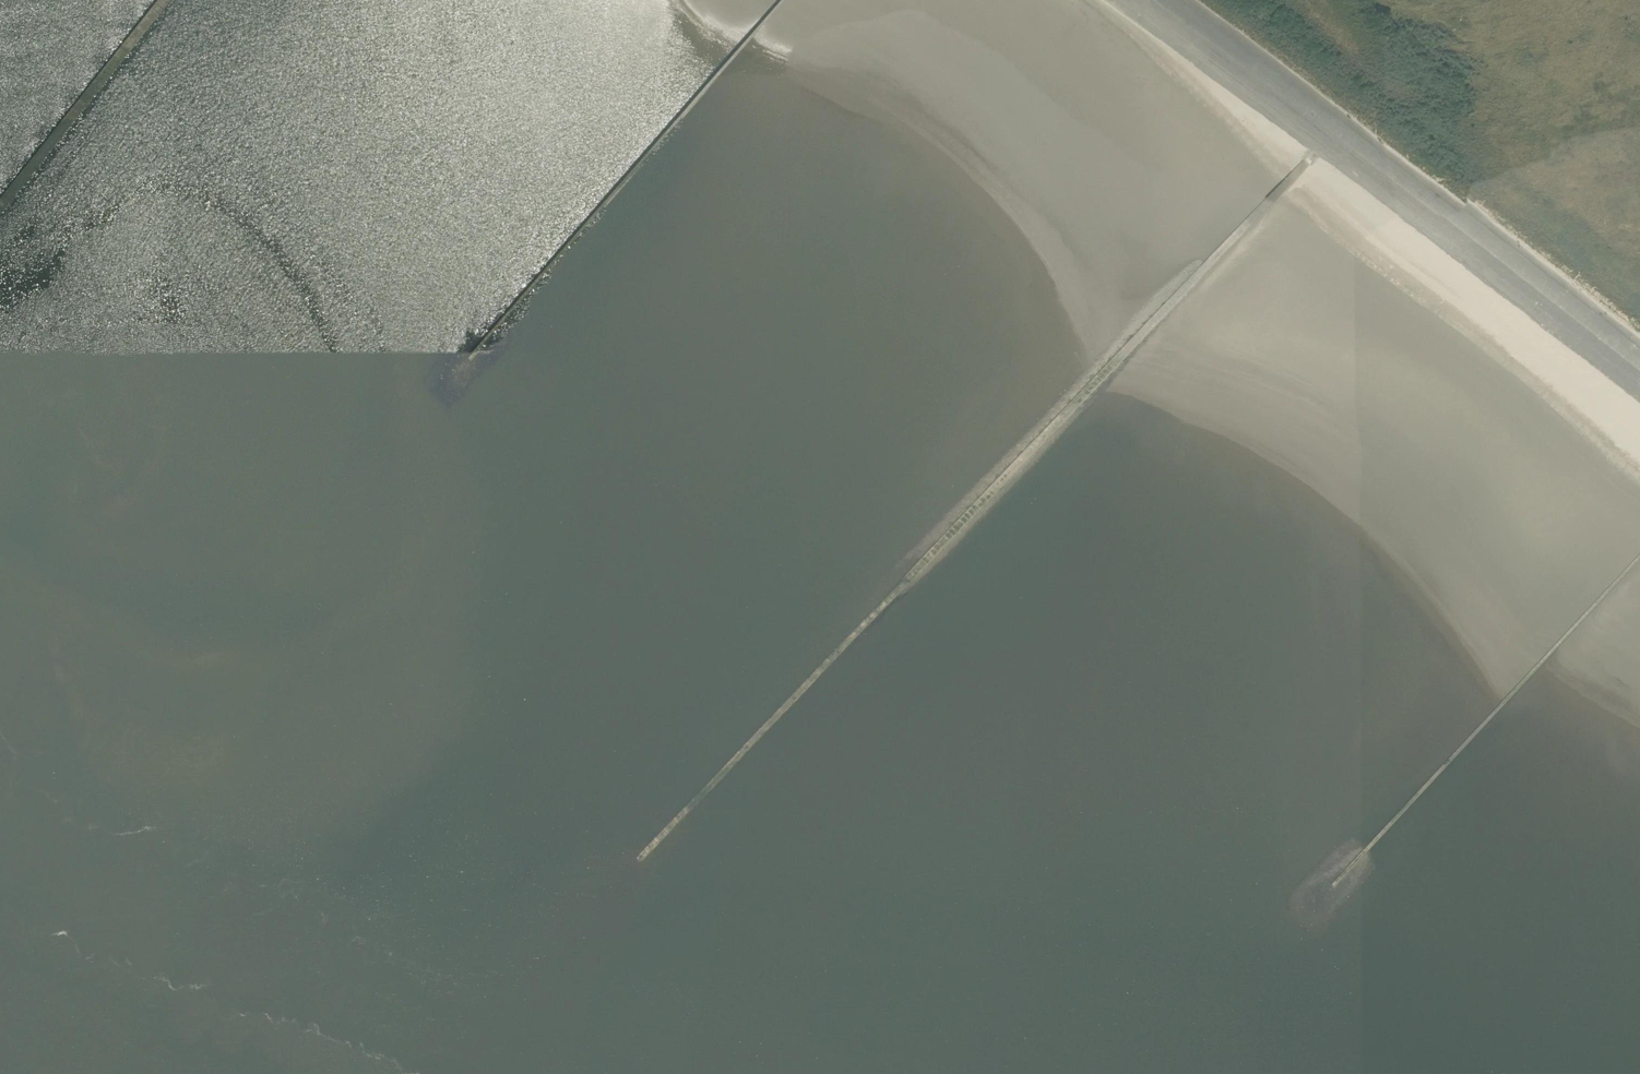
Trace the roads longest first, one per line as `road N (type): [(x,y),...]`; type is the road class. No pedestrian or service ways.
road 1 (track): [(1639,340),(1184,0)]

